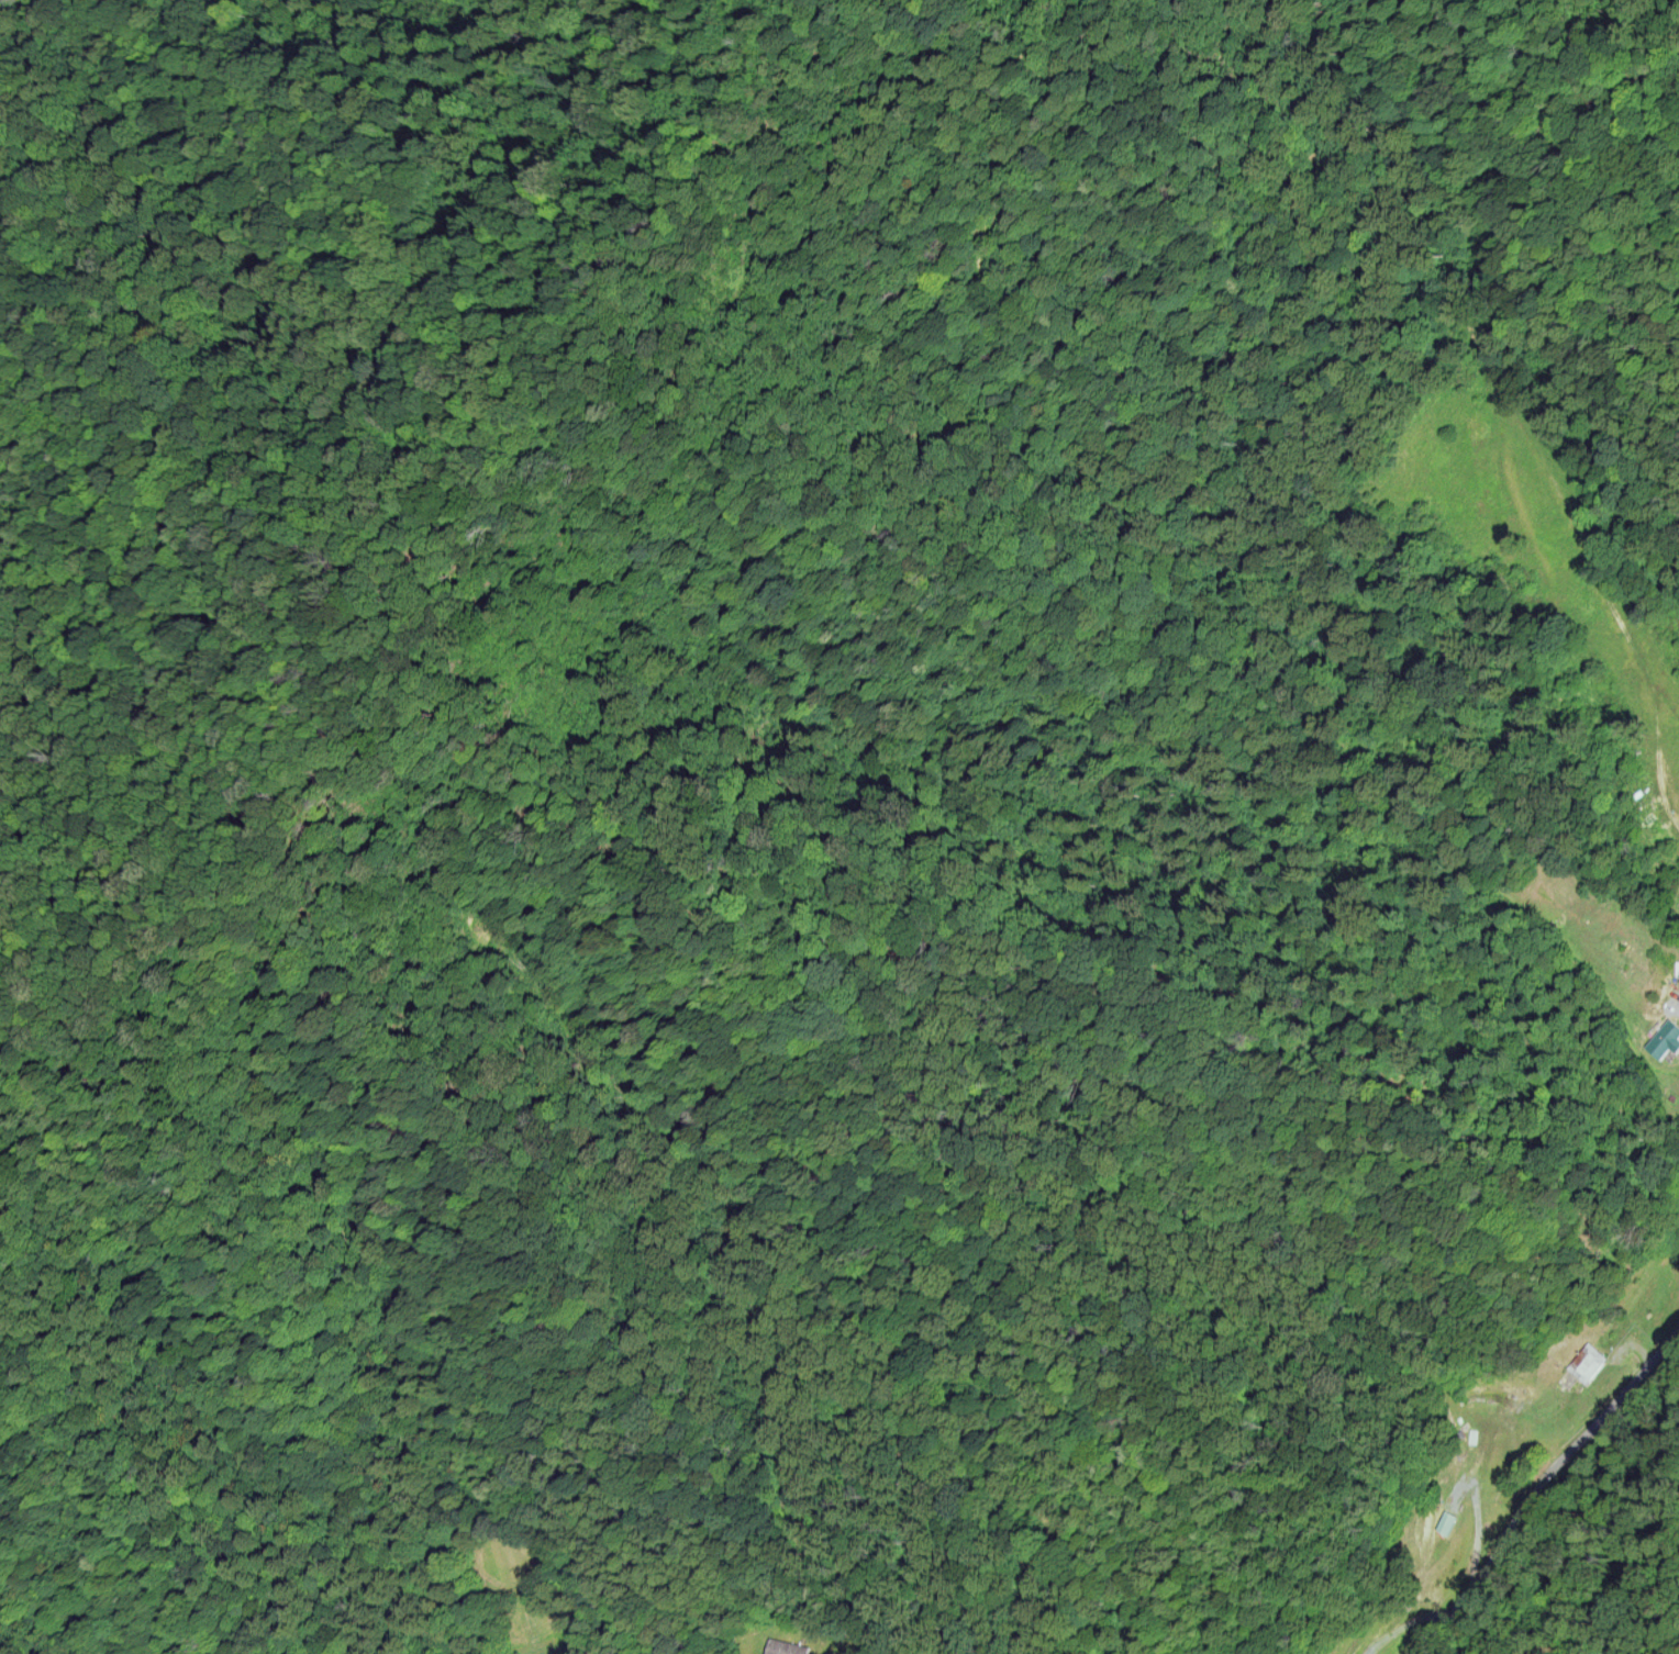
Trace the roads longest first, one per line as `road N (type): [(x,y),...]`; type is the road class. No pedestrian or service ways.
road 1 (residential): [(1386,1653),(1678,1322)]

